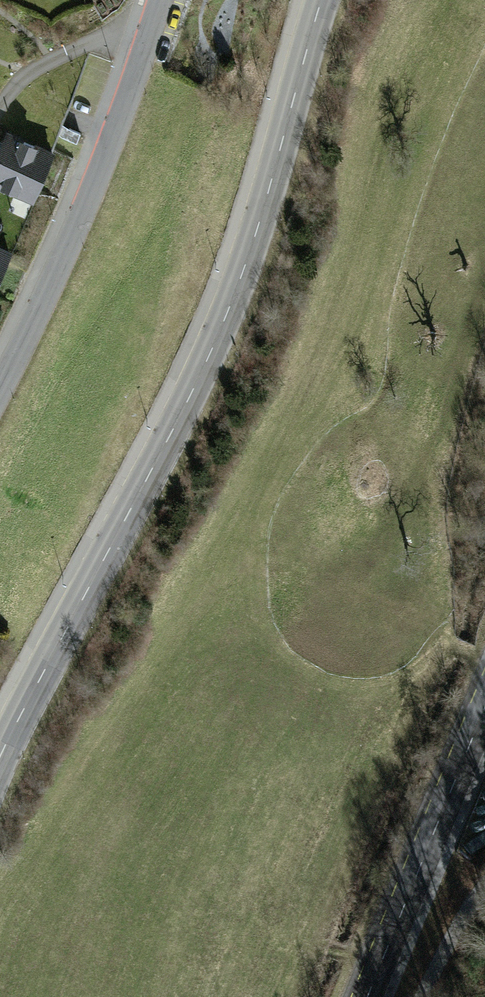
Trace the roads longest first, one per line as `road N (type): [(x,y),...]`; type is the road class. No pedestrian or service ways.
road 1 (tertiary): [(0,760),(232,302),(322,0)]
road 2 (residential): [(0,392),(120,150),(154,47)]
road 3 (tertiary): [(367,996),(484,715)]
road 4 (residential): [(154,47),(109,41),(56,68),(0,132)]

